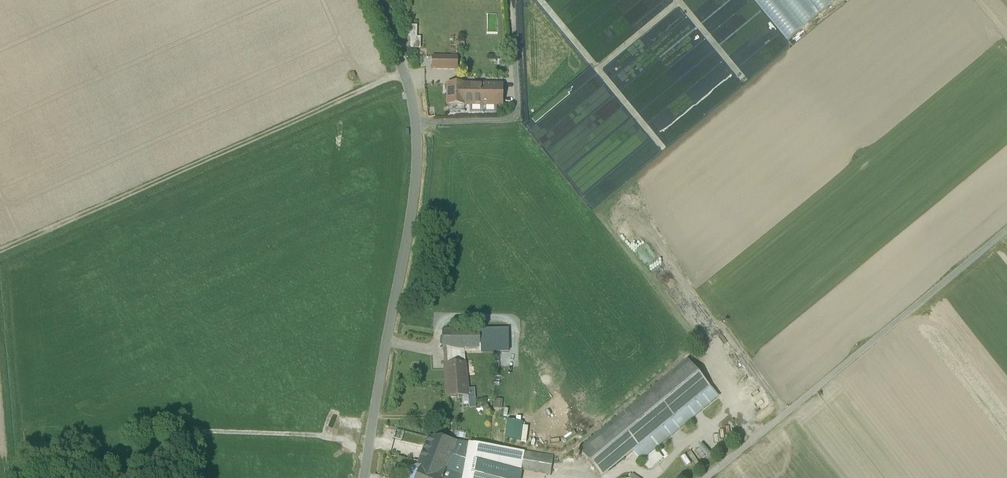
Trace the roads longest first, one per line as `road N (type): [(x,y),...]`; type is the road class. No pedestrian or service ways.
road 1 (unclassified): [(374,0),(418,123),(365,477)]
road 2 (track): [(406,71),(0,250)]
road 3 (track): [(1006,229),(707,477)]
road 4 (track): [(511,0),(518,119),(418,123)]

